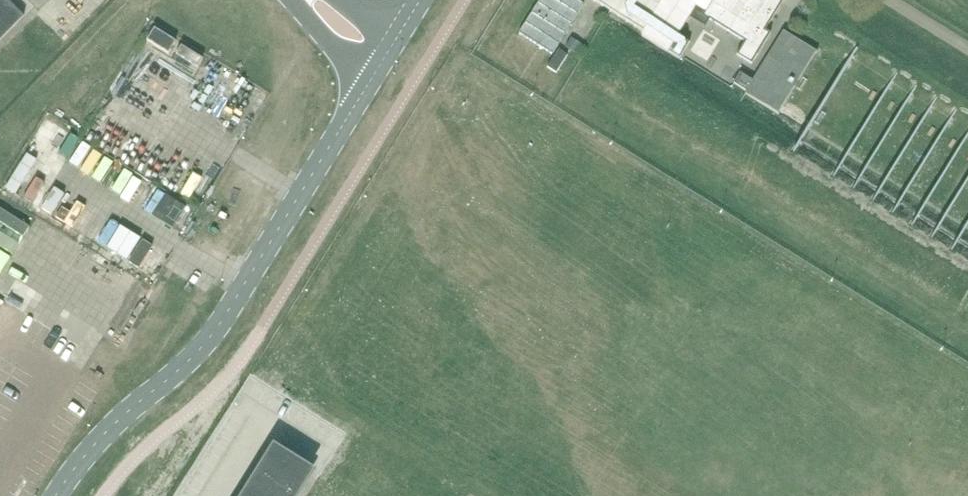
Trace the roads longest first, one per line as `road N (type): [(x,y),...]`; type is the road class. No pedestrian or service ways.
road 1 (unclassified): [(57,495),(106,434),(213,334),(376,72)]

